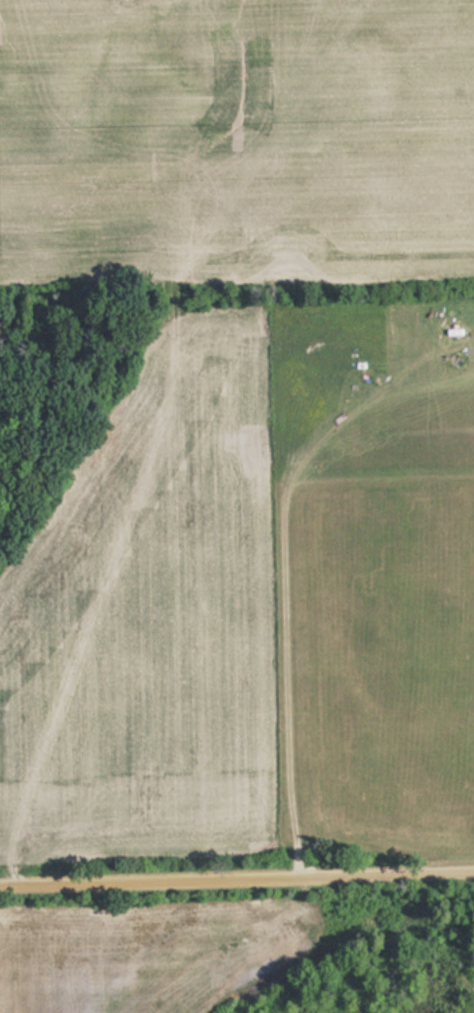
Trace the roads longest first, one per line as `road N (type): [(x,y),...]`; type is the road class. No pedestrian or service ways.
road 1 (residential): [(0,891),(473,873)]

